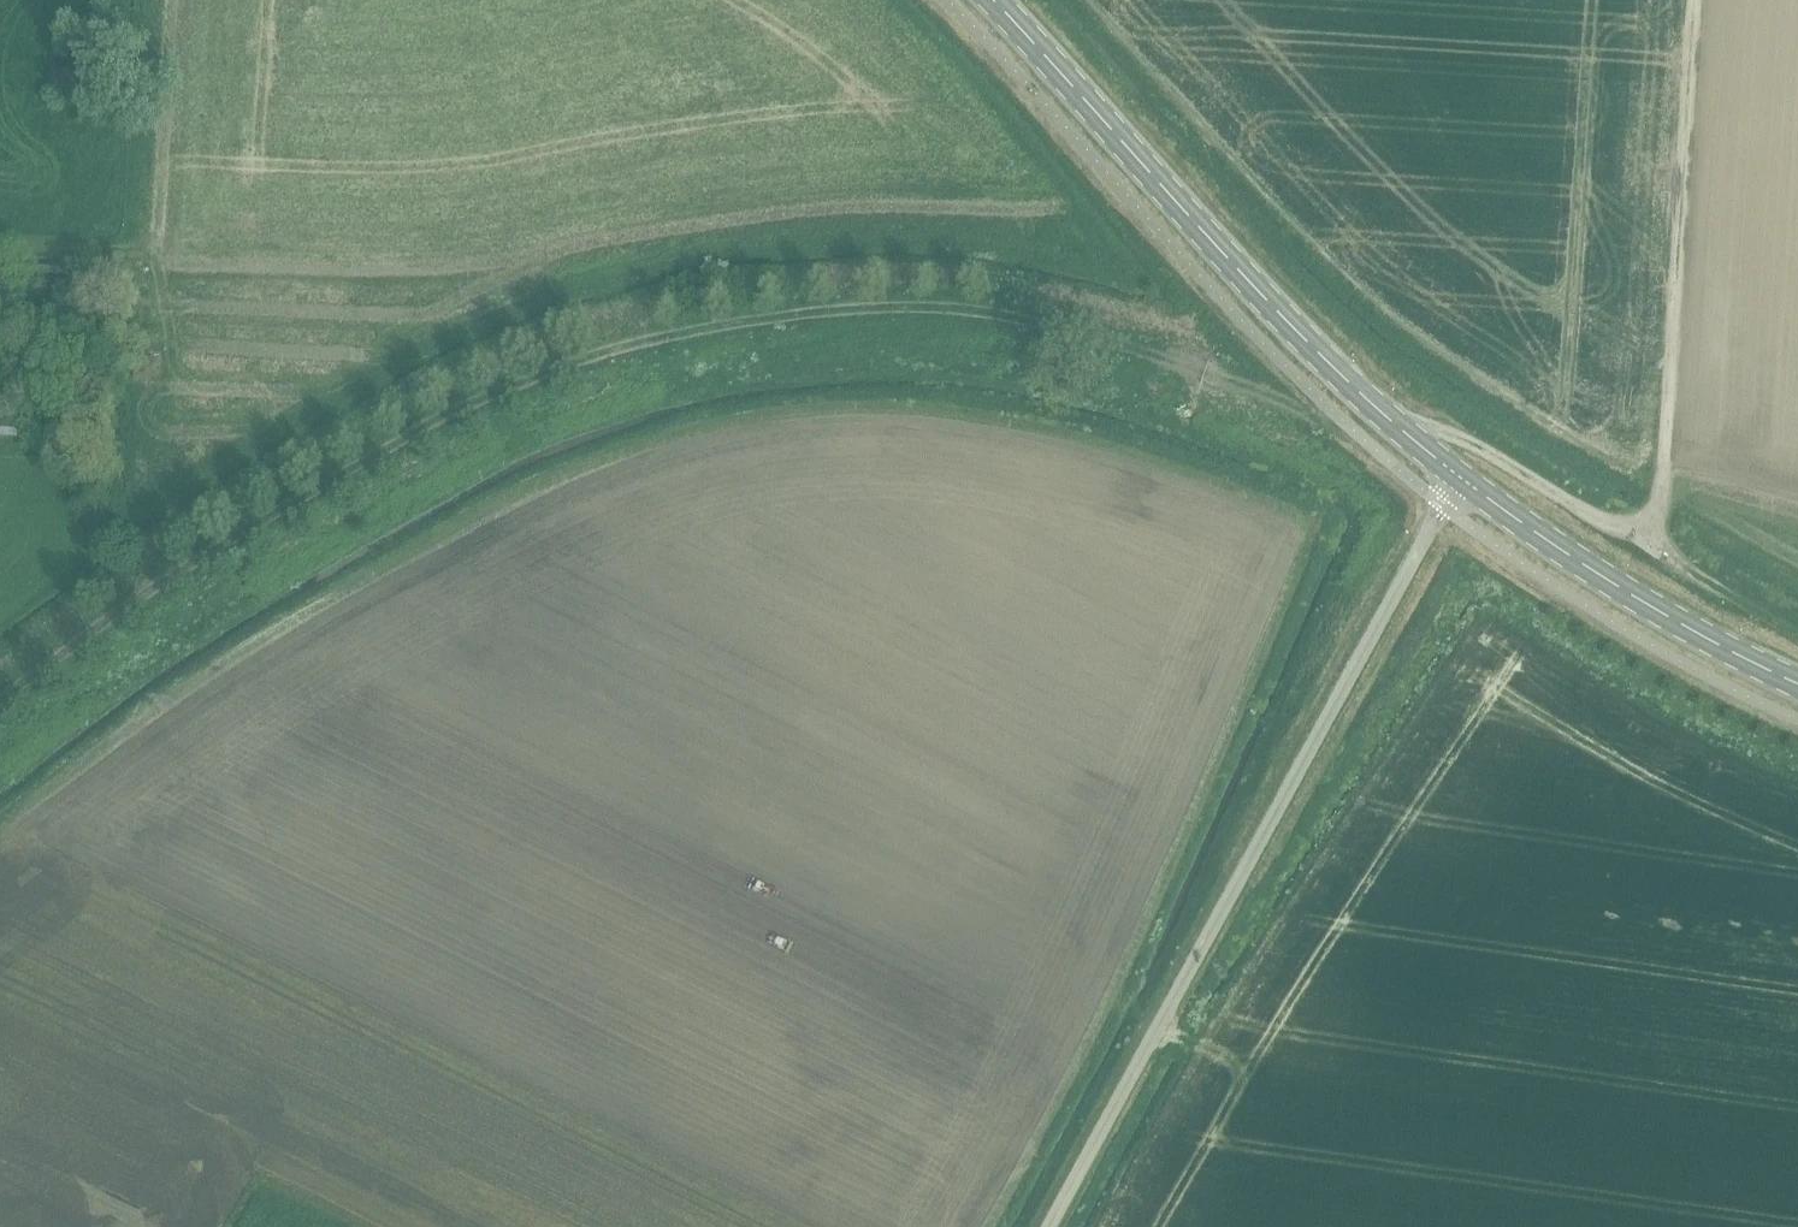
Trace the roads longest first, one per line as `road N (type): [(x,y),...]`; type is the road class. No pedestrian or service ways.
road 1 (unclassified): [(1050,1226),(1464,480)]
road 2 (track): [(1696,0),(1661,508),(1641,532),(1612,527),(1461,444),(1400,428)]
road 3 (secondary): [(1464,480),(1327,368),(987,0)]
road 4 (secondary): [(1797,683),(1578,571),(1464,480)]
road 5 (track): [(1641,532),(1797,643)]

